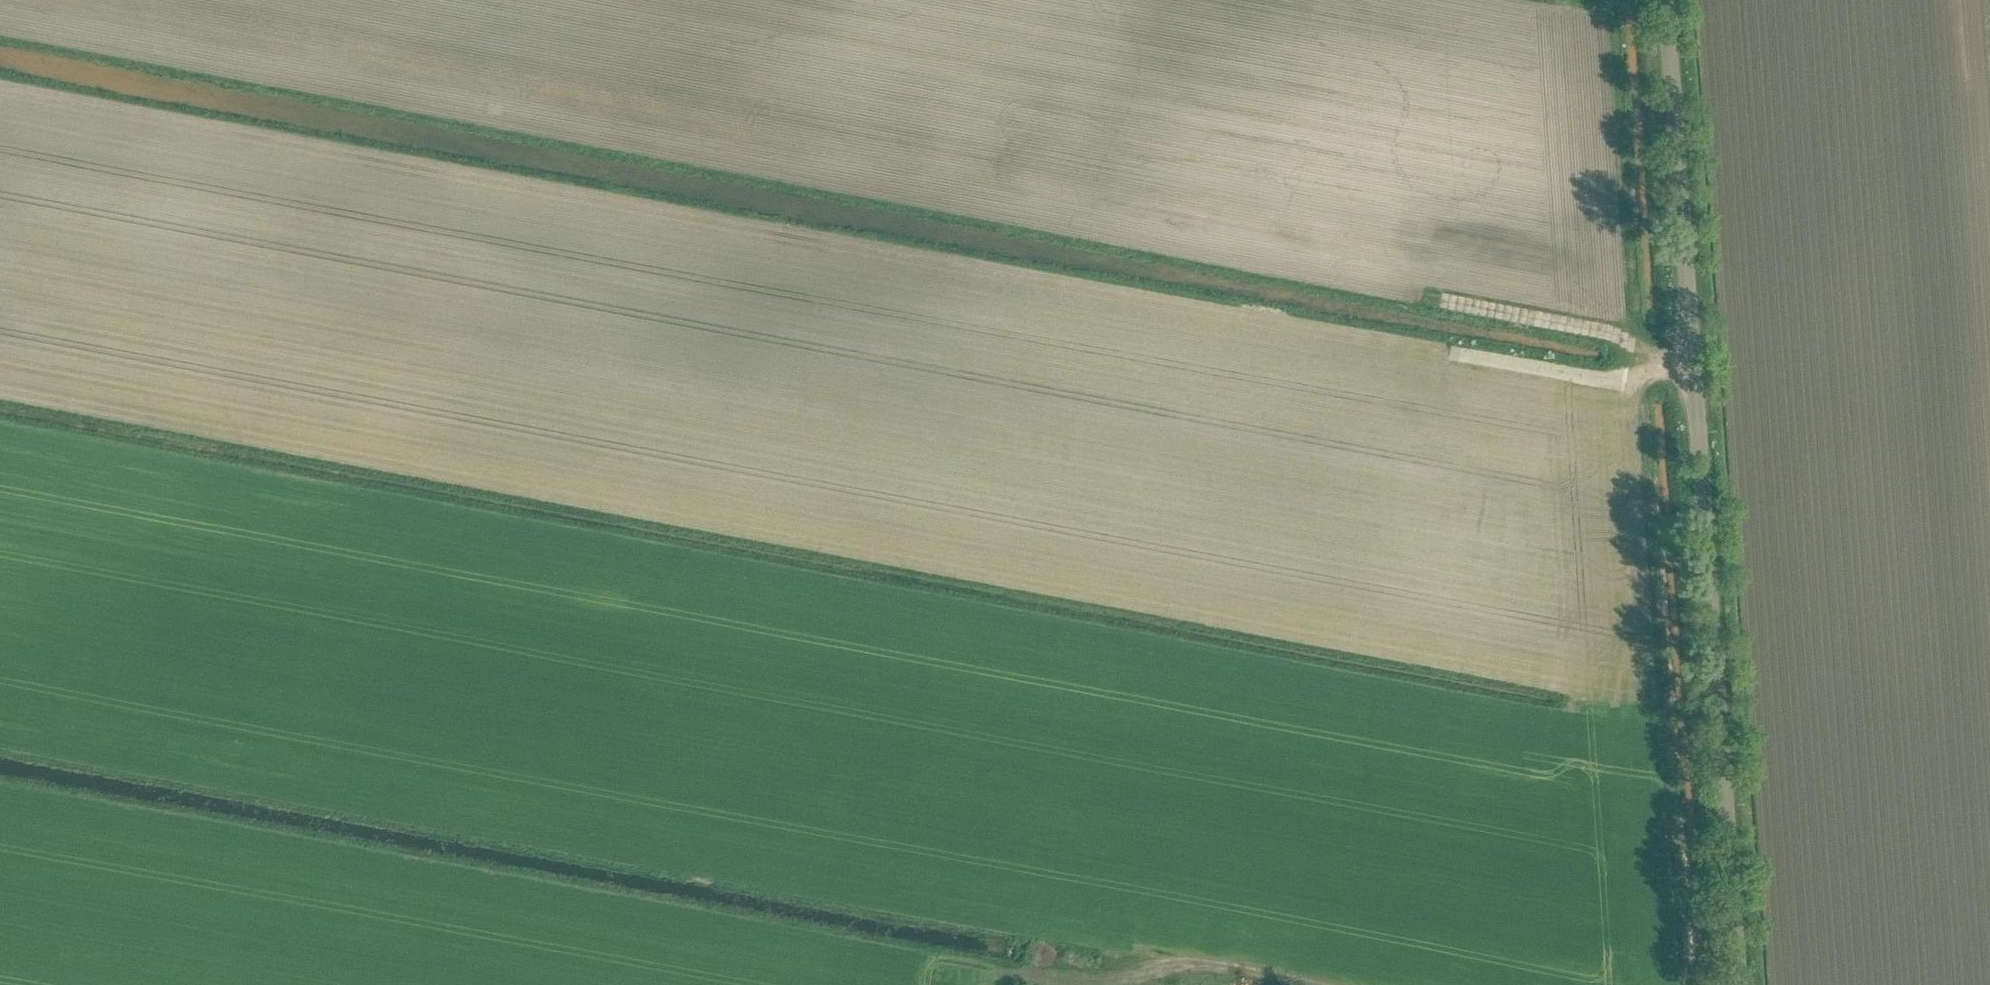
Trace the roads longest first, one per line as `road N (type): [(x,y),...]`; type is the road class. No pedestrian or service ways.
road 1 (unclassified): [(1737,984),(1666,0)]

